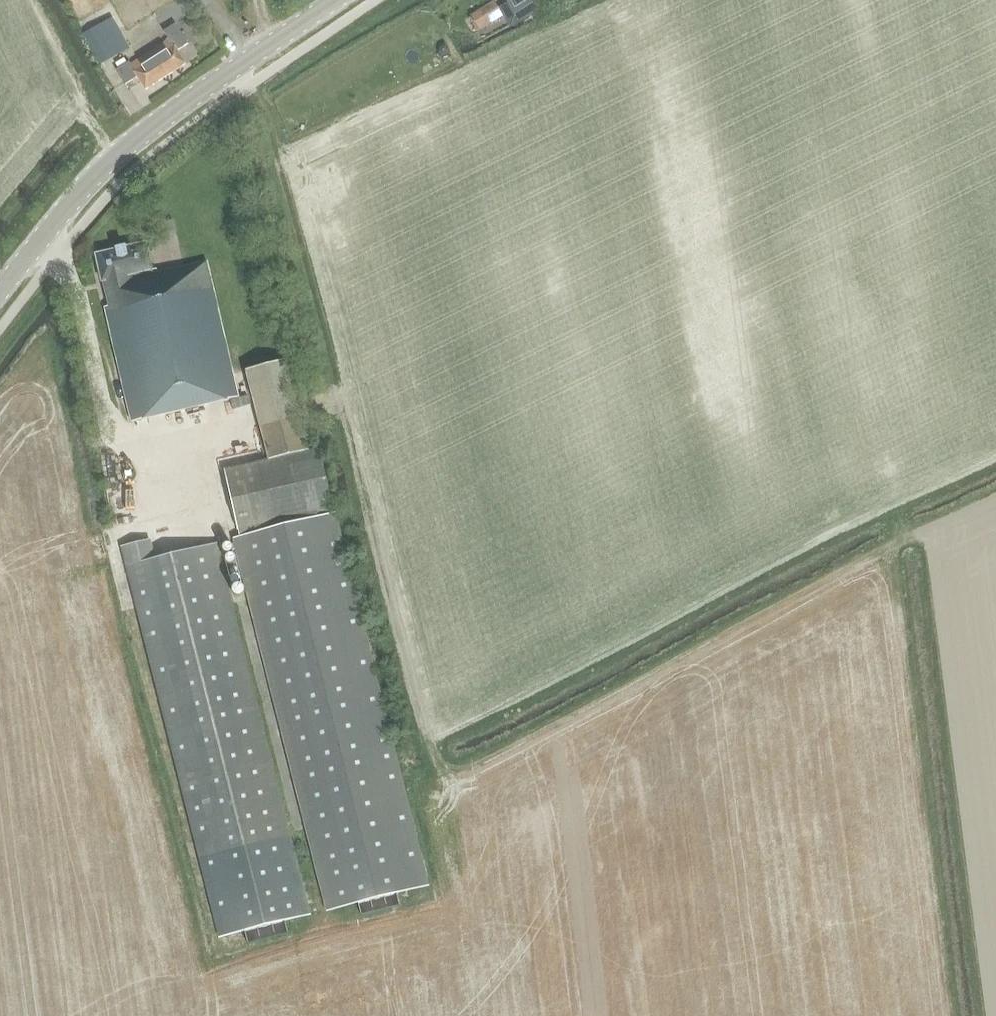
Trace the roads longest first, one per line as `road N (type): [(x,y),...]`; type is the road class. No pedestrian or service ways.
road 1 (tertiary): [(0,291),(82,191),(139,140),(337,0)]

